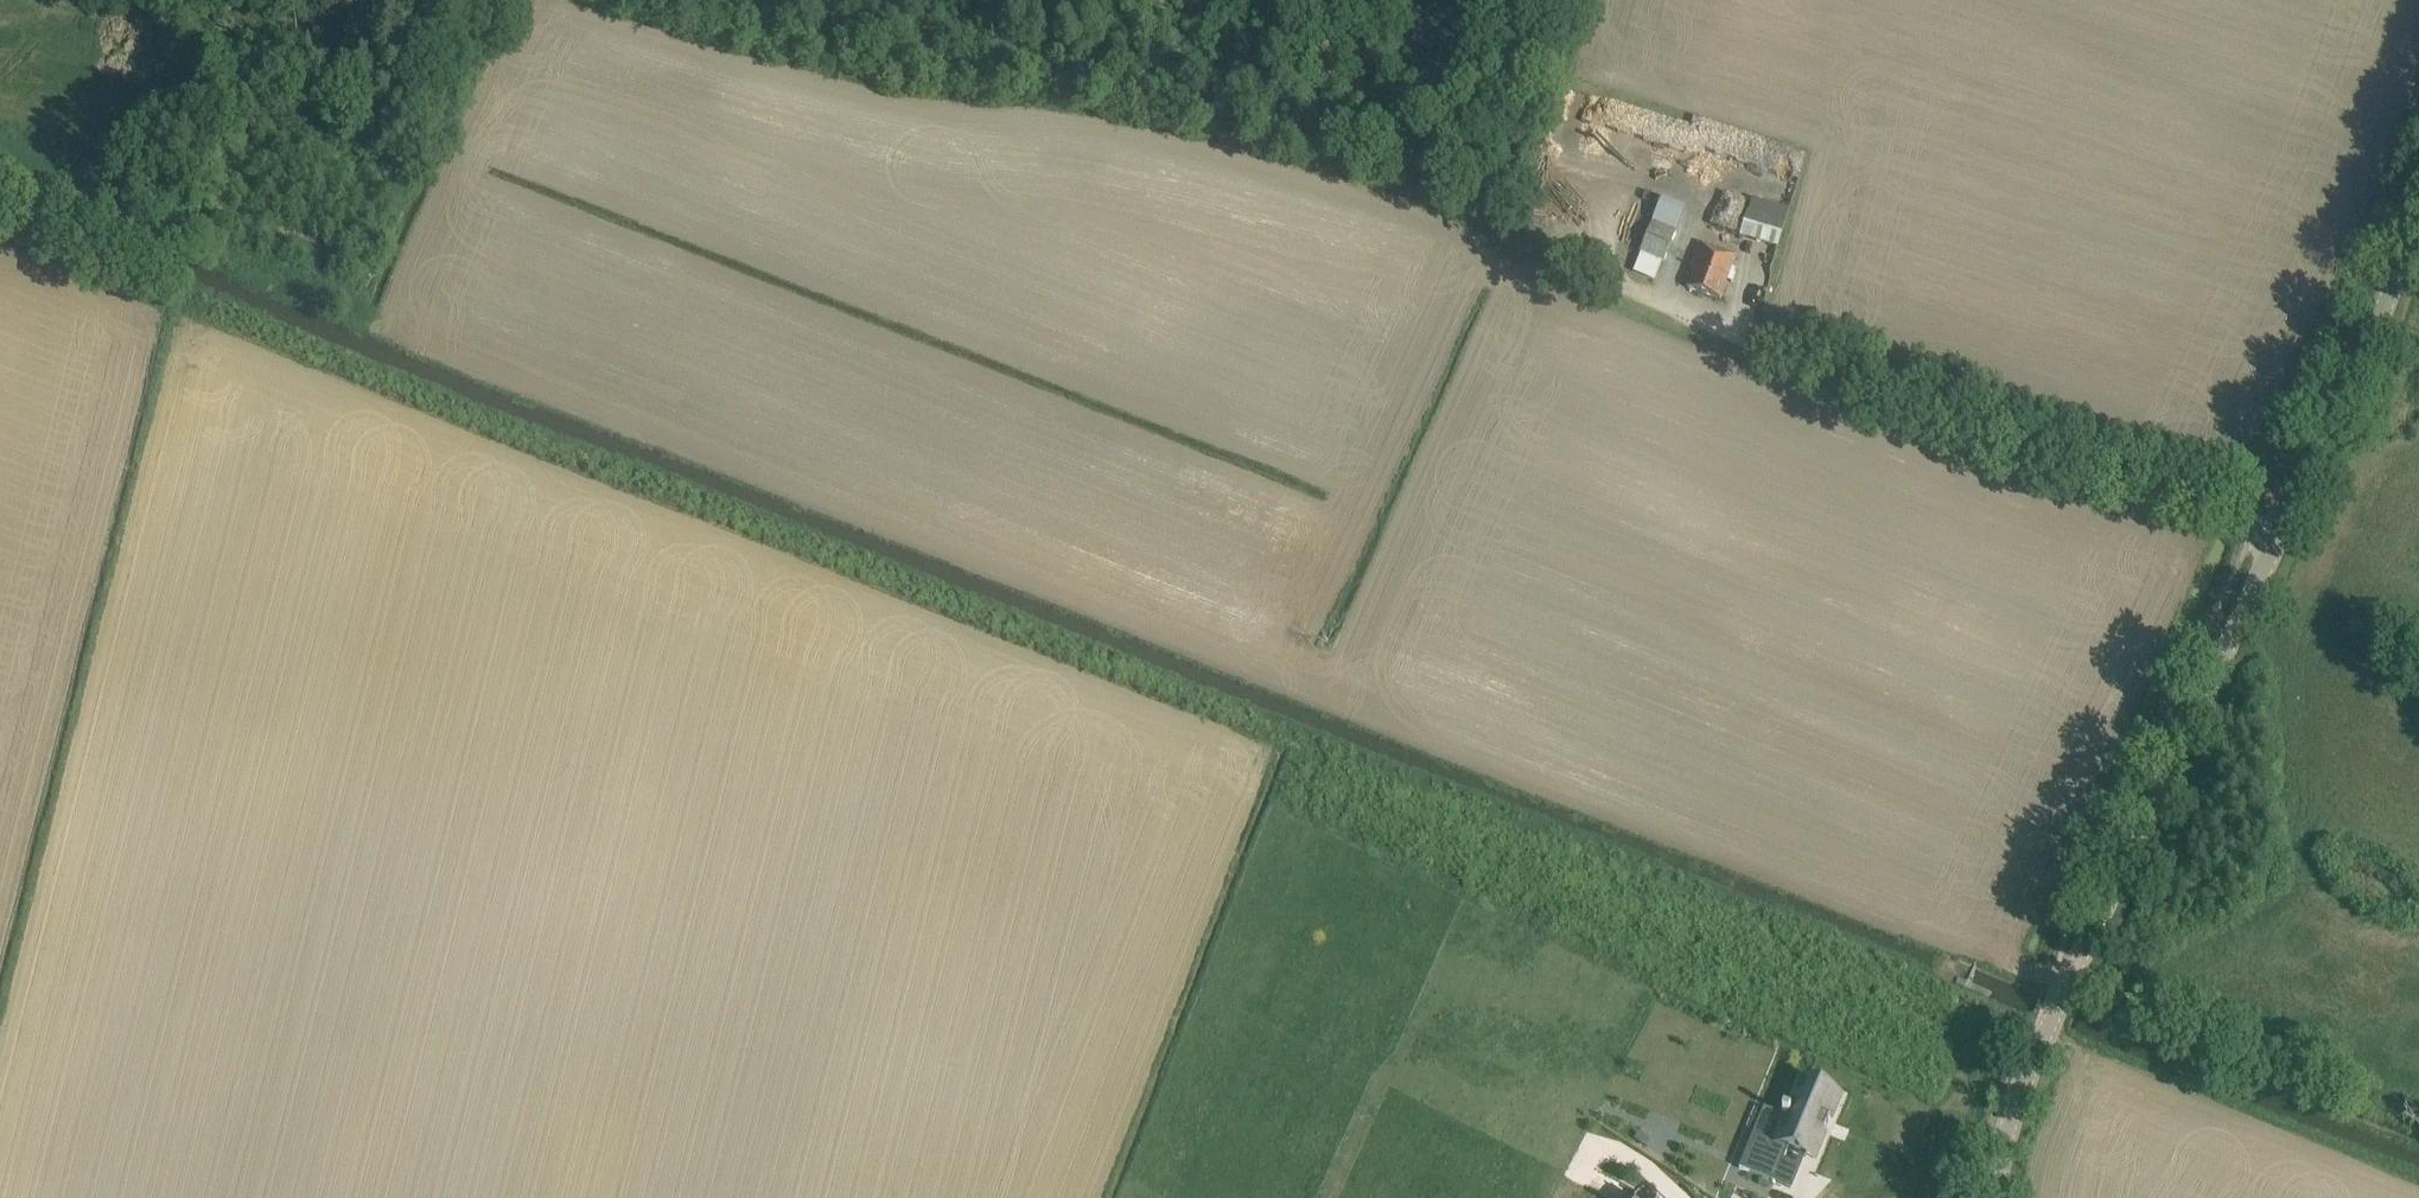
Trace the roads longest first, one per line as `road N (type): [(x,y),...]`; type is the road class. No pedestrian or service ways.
road 1 (unclassified): [(1989,1197),(2017,1094),(2338,410),(2418,210)]

